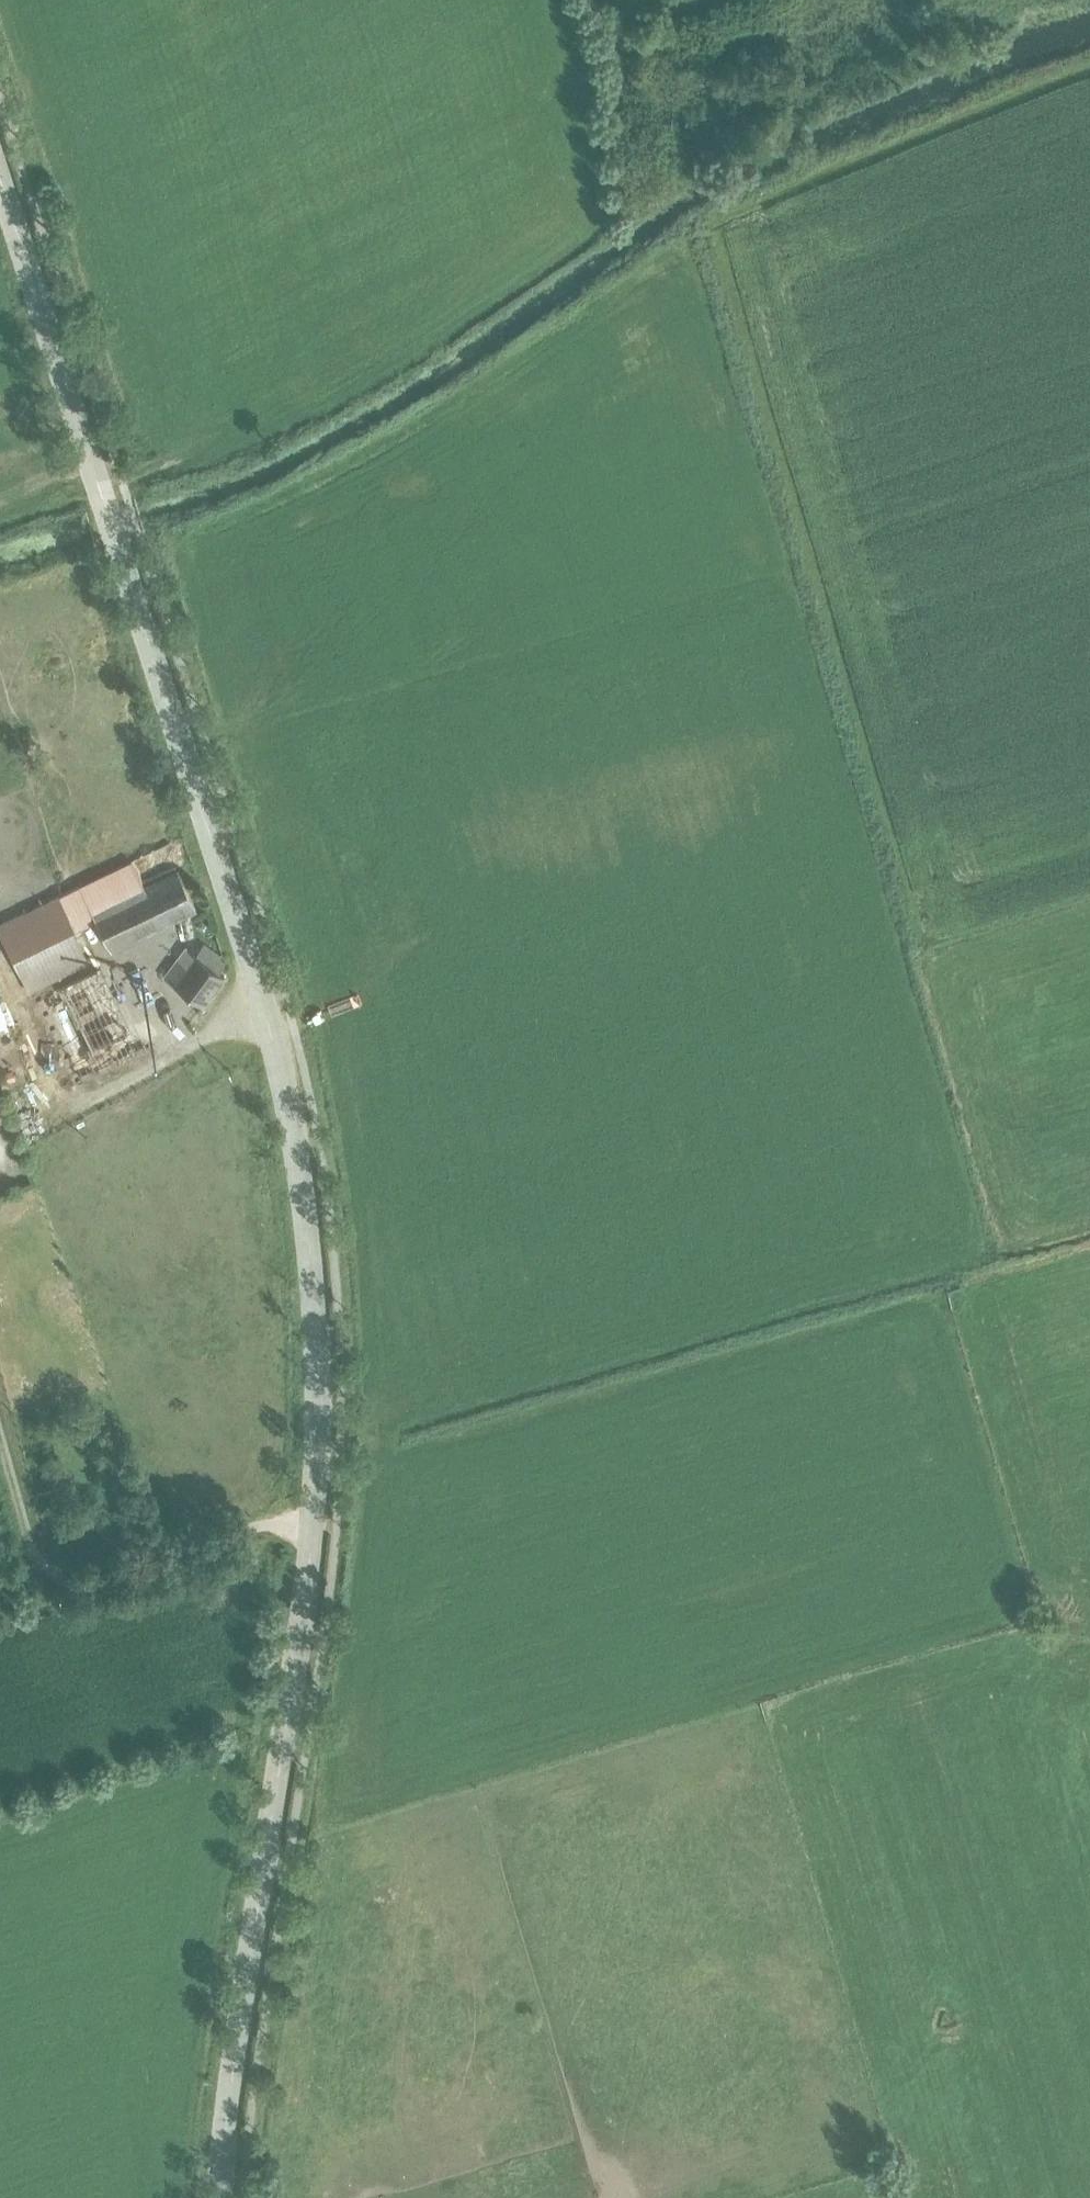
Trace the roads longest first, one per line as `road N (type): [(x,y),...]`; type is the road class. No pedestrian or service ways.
road 1 (tertiary): [(222,2197),(317,1492),(315,1308),(270,1024),(0,182)]
road 2 (track): [(0,1433),(38,1567),(66,1578),(315,1511)]

